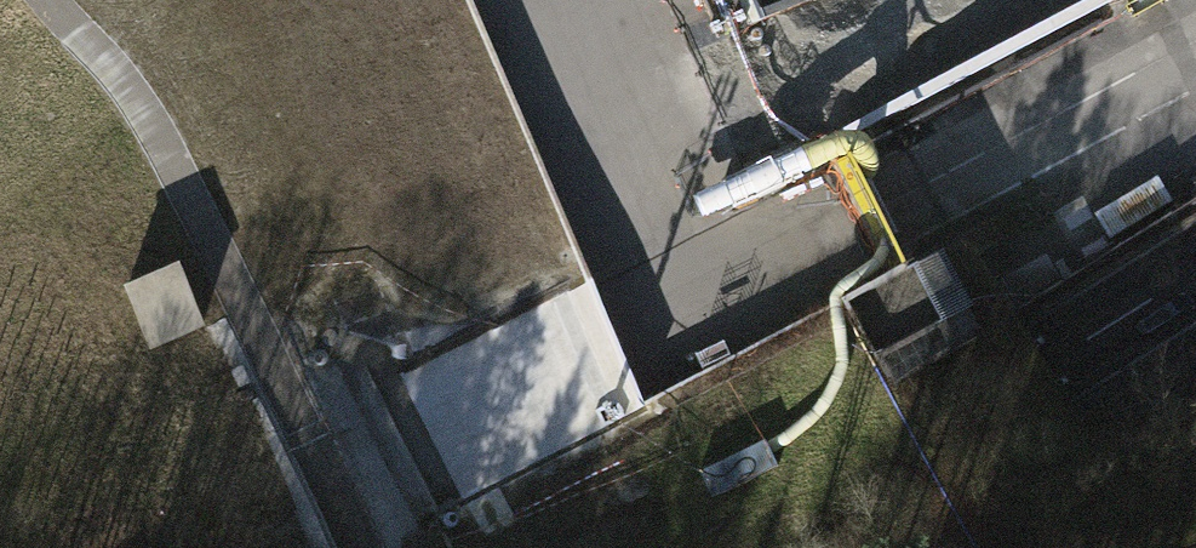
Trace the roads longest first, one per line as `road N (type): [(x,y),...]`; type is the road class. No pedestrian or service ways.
road 1 (motorway): [(221,547),(1195,45)]
road 2 (motorway): [(577,0),(0,245)]
road 3 (motorway): [(749,547),(1195,280)]

